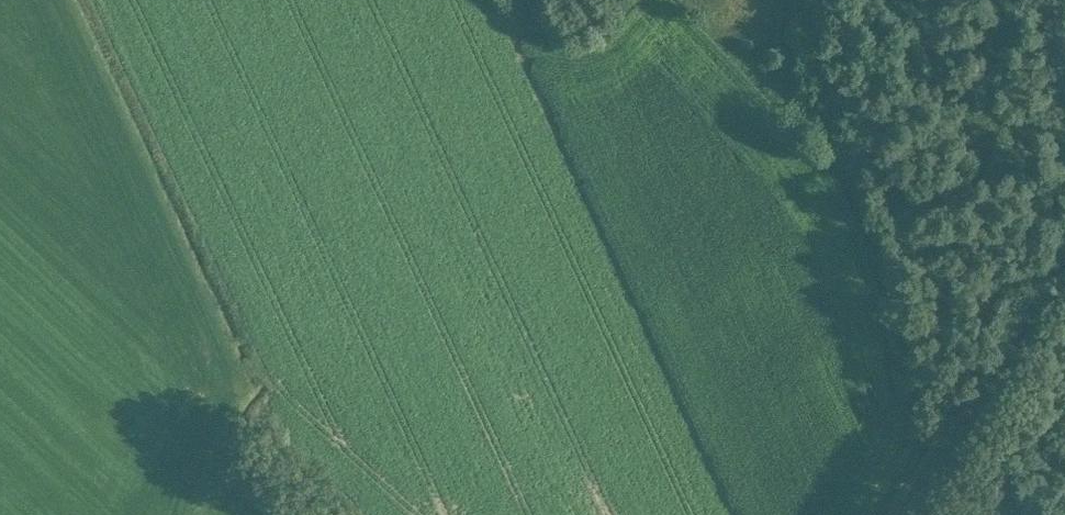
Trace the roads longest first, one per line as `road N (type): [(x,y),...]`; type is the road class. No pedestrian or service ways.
road 1 (track): [(902,514),(1064,256)]

